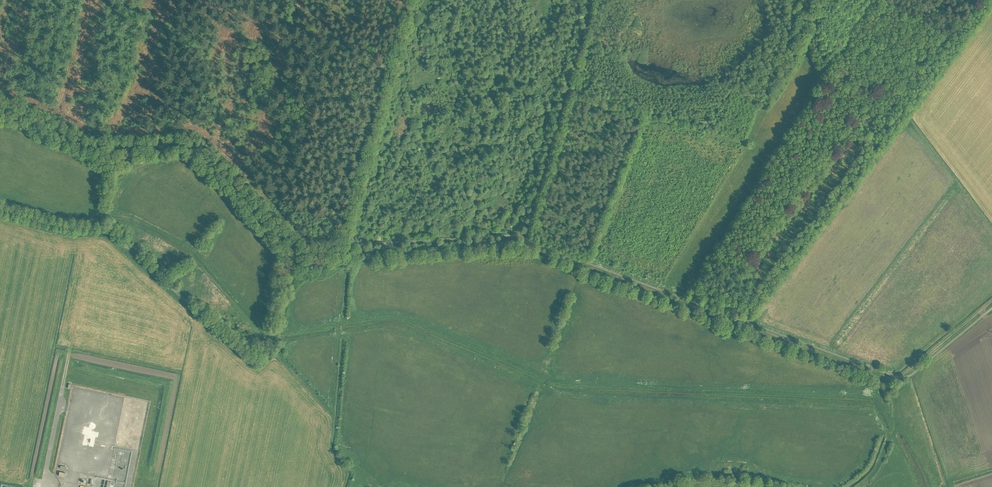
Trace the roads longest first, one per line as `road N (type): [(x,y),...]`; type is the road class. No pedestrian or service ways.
road 1 (track): [(526,239),(537,251),(889,382)]
road 2 (track): [(594,0),(526,239)]
road 3 (track): [(196,144),(91,142),(0,101)]
road 4 (track): [(193,0),(385,55)]
road 5 (track): [(889,382),(991,300)]

